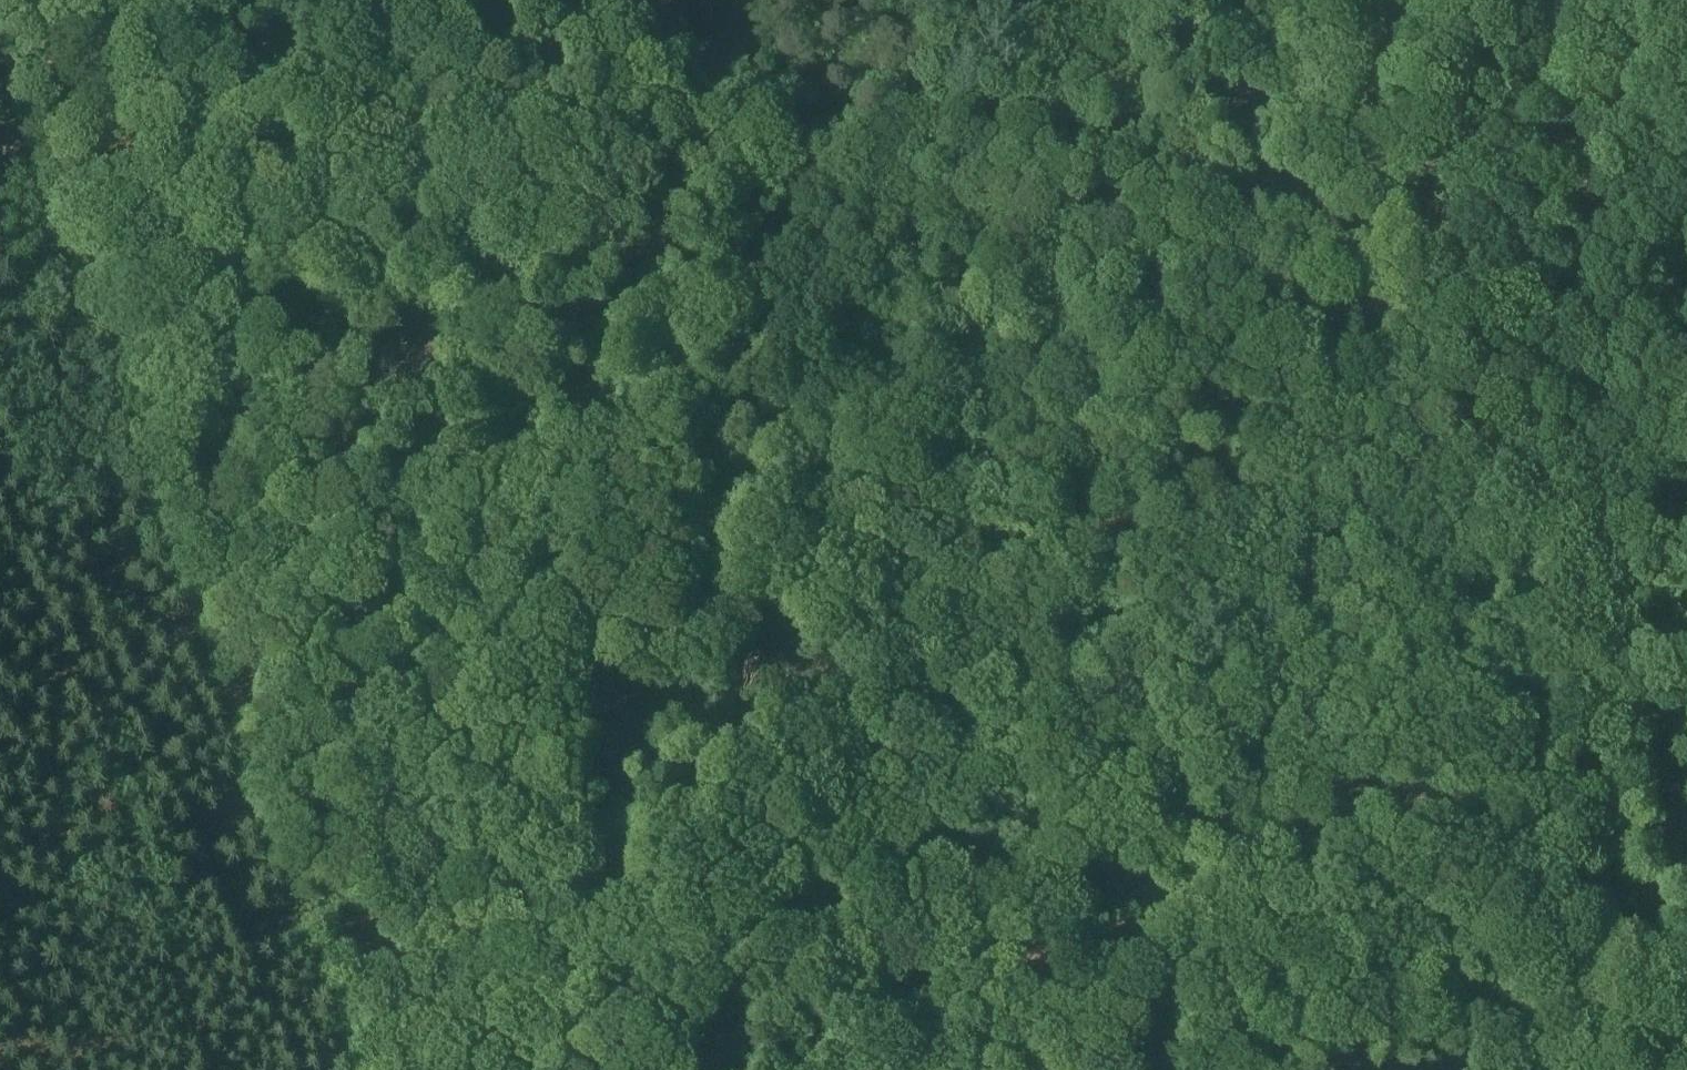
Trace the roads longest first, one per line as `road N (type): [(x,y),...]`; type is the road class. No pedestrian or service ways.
road 1 (track): [(468,1069),(1686,653)]
road 2 (track): [(366,1069),(0,16)]

